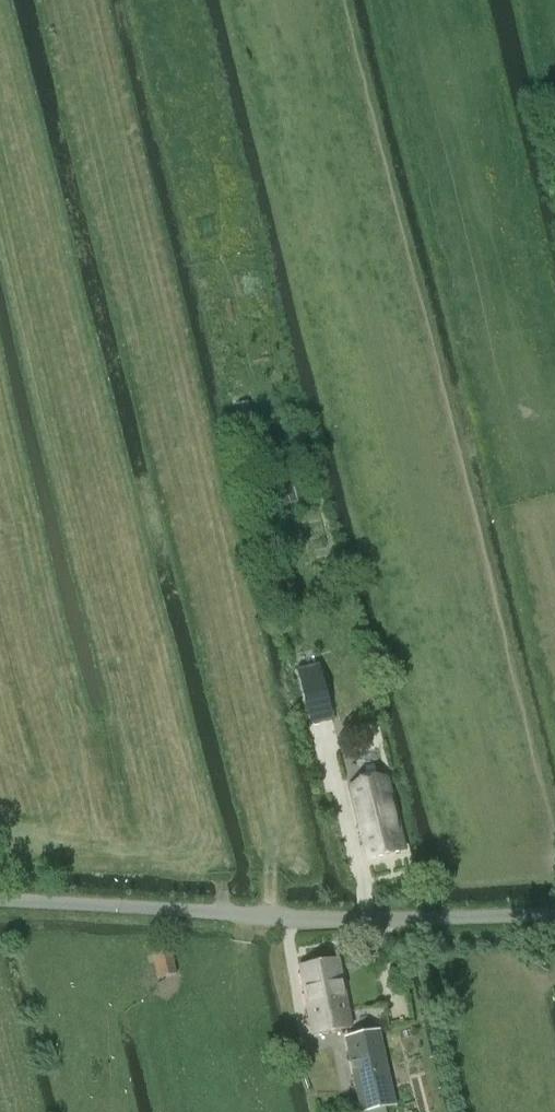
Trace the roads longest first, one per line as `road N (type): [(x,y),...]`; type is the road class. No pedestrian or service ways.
road 1 (unclassified): [(554,915),(279,920),(0,900)]

